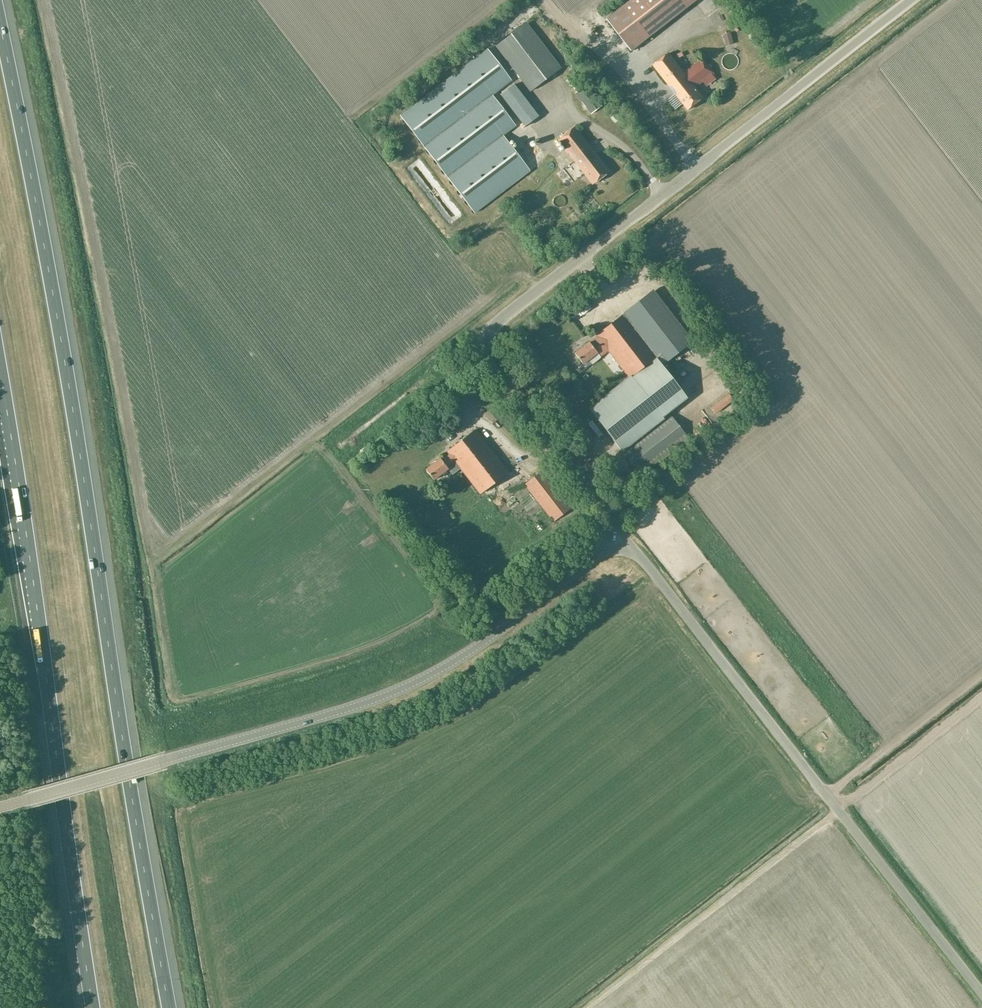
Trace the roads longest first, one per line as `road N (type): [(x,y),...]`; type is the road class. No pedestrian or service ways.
road 1 (motorway): [(168,1007),(65,369),(0,32)]
road 2 (tertiary): [(624,535),(492,369),(486,334),(911,0)]
road 3 (tertiary): [(0,807),(406,686),(472,651),(624,535)]
road 4 (motorway): [(0,374),(92,1007)]
road 5 (unclassified): [(981,993),(624,535)]
road 6 (track): [(443,628),(371,659),(162,720)]

